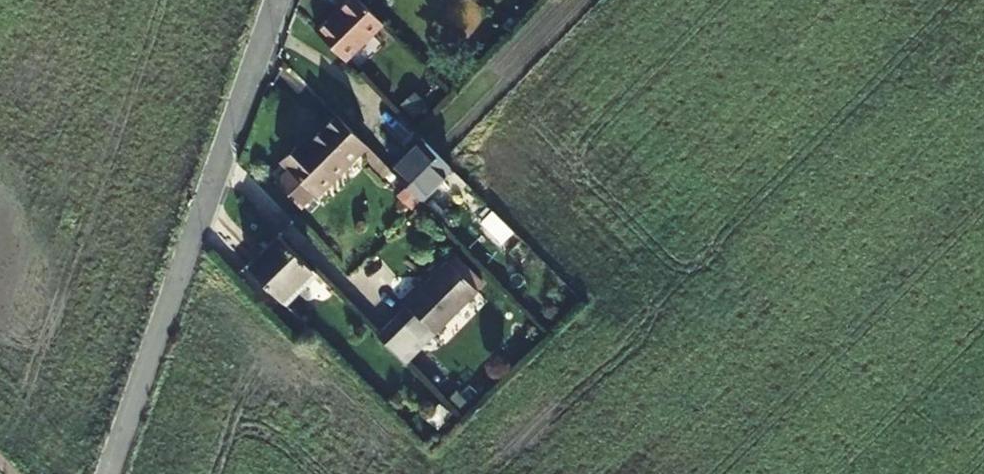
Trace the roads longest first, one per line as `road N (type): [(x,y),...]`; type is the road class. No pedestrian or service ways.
road 1 (residential): [(276,0),(113,473)]

